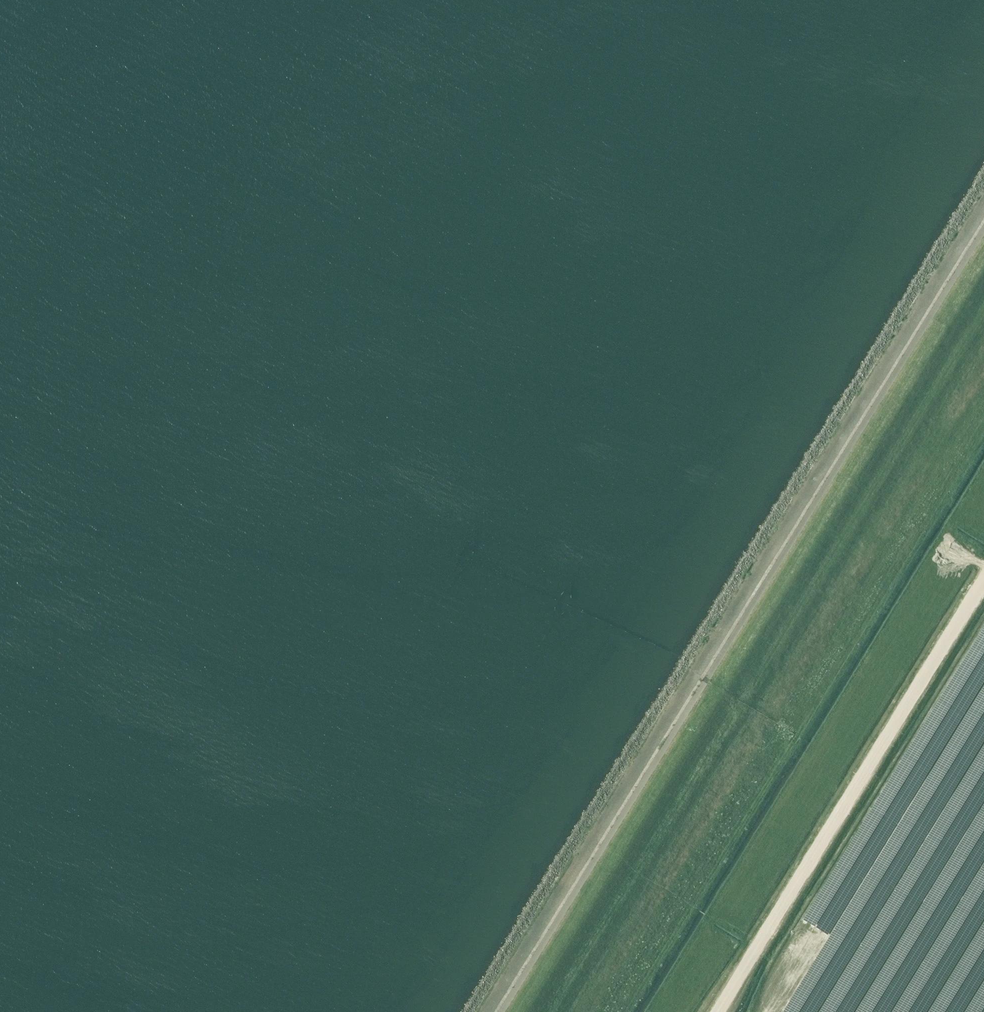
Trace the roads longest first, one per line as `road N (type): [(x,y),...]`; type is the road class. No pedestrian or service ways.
road 1 (unclassified): [(501,1011),(983,230)]

